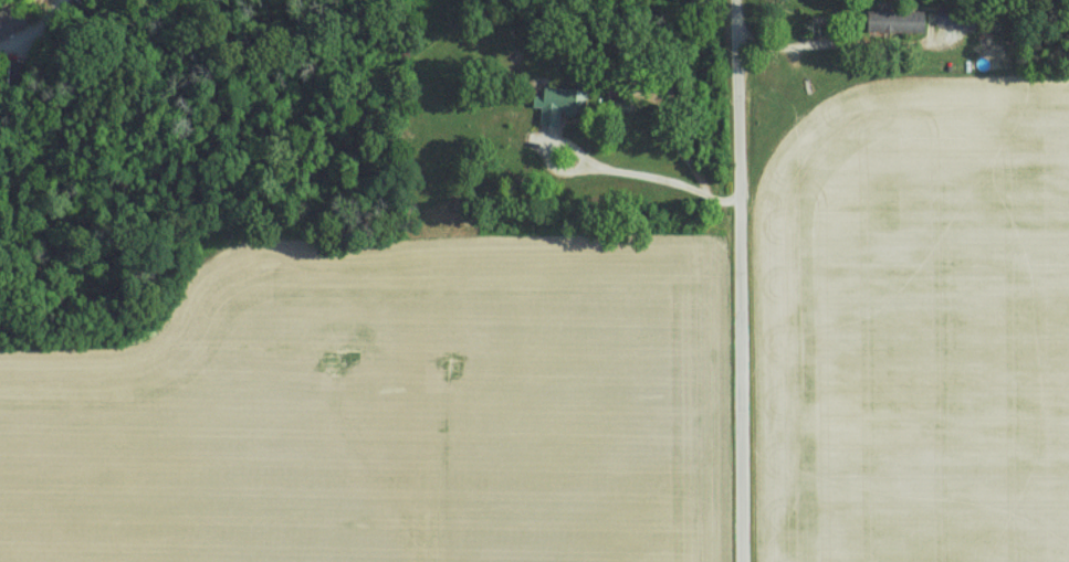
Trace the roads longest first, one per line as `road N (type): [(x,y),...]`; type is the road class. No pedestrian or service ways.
road 1 (residential): [(751,561),(742,0)]

